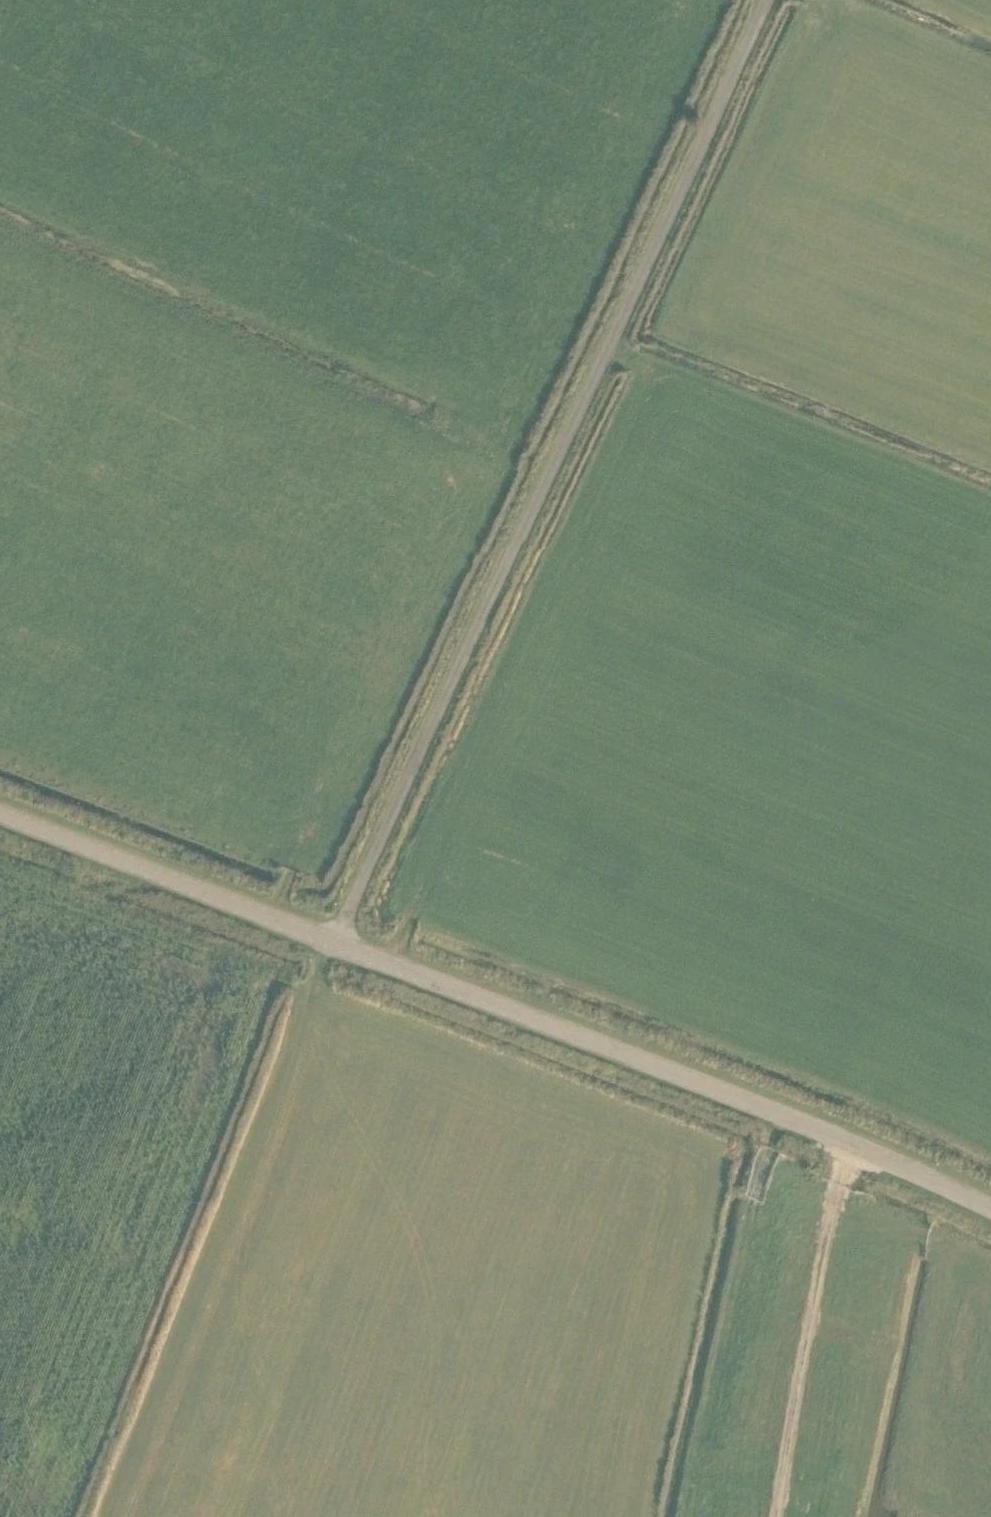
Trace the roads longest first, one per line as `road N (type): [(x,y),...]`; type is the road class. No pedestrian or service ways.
road 1 (tertiary): [(990,1220),(915,1181),(368,954),(0,816)]
road 2 (track): [(336,942),(769,0)]

